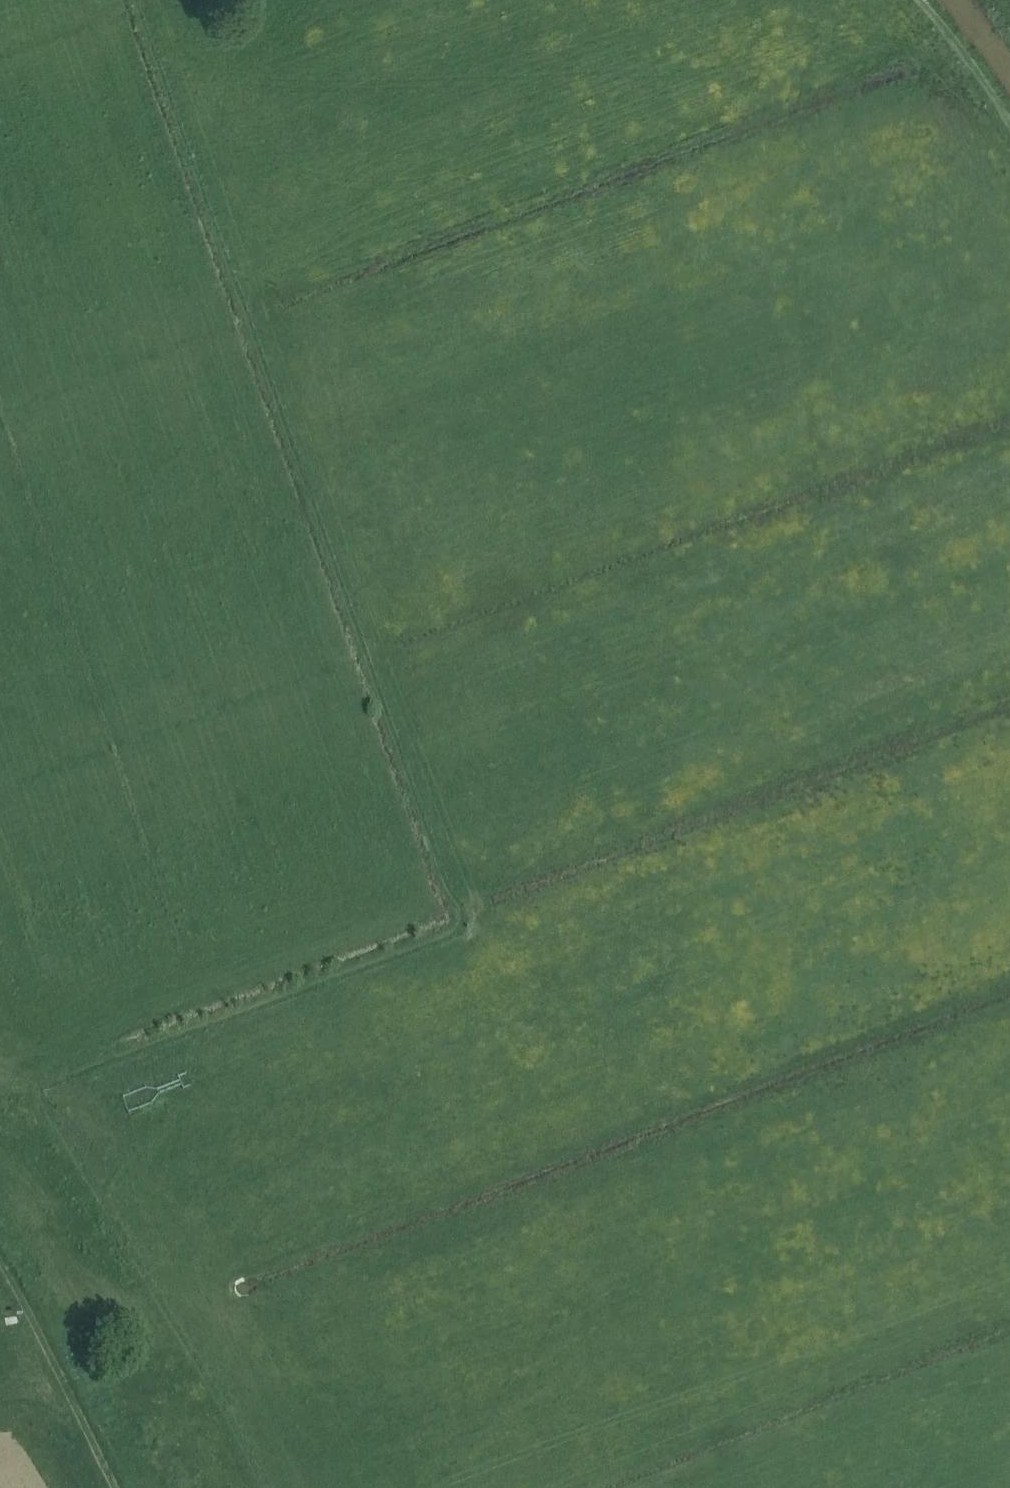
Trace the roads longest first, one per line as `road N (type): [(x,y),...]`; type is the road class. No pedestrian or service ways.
road 1 (track): [(117,1487),(0,1258)]

